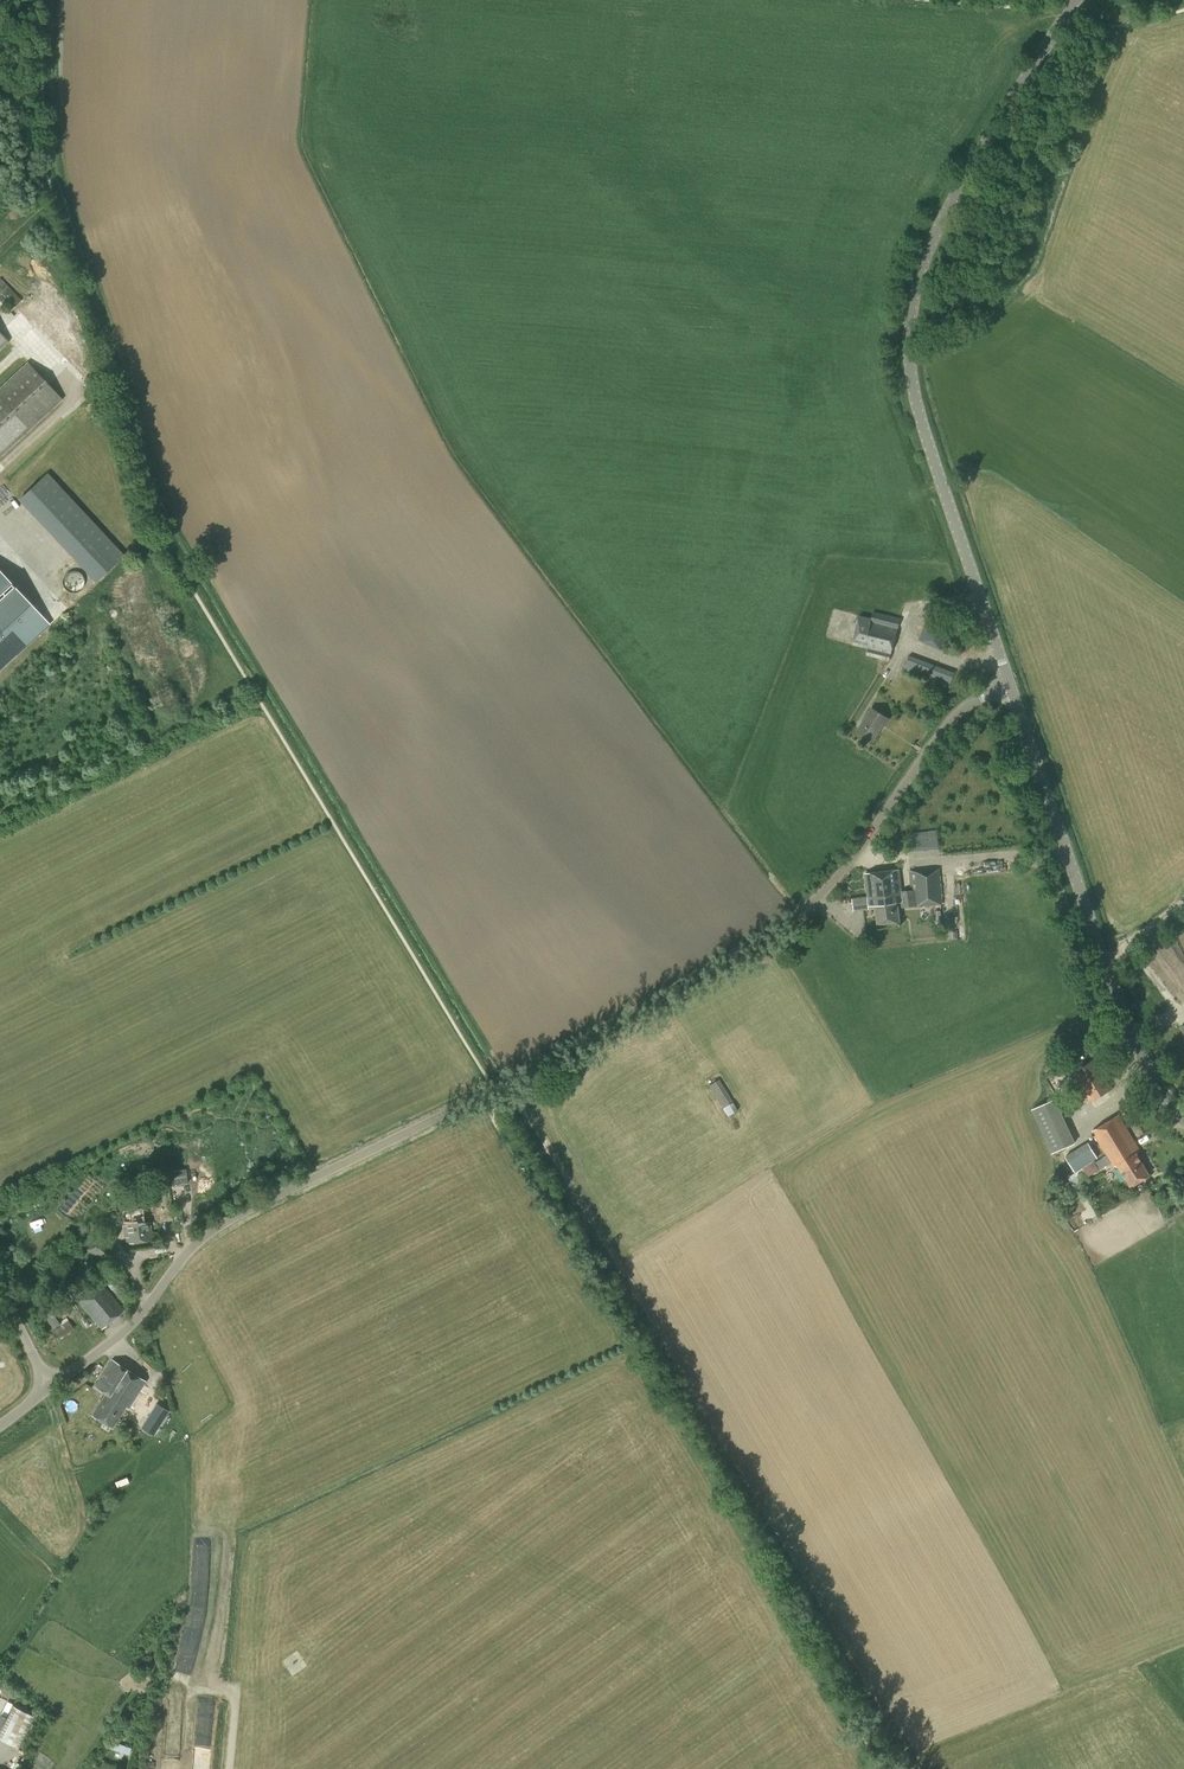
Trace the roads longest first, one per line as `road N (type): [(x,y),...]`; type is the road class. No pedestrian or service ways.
road 1 (unclassified): [(55,1390),(131,1330),(191,1253),(226,1226),(560,1053),(797,918),(856,860),(945,735),(1011,684)]
road 2 (tertiary): [(1011,684),(915,396),(906,309),(929,229),(1076,0)]
road 3 (tertiary): [(1183,1119),(1108,973),(1011,684)]
road 4 (unclassified): [(55,1390),(0,1281)]

